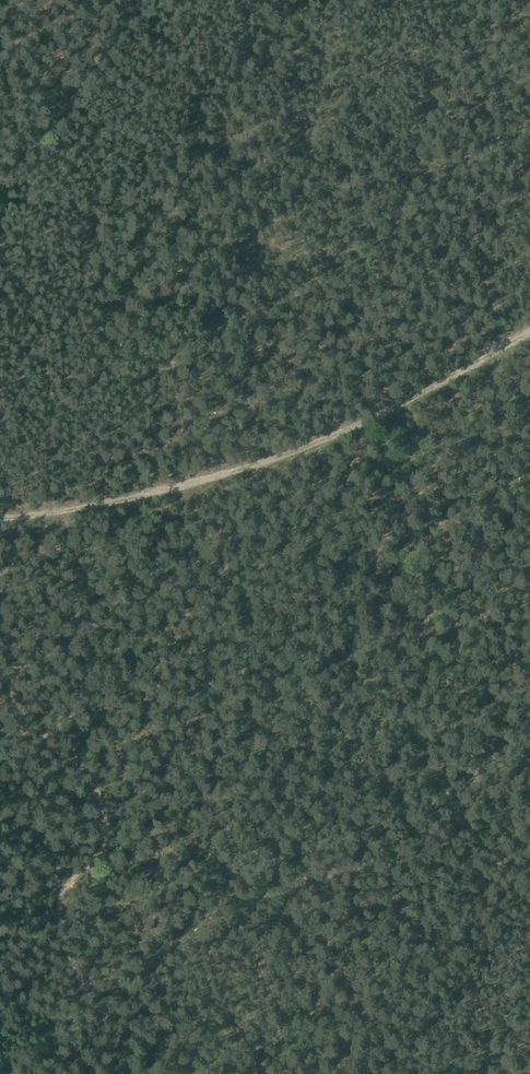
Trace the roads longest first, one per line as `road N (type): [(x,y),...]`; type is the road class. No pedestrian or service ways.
road 1 (track): [(529,329),(340,428),(268,456),(133,493),(0,515)]
road 2 (track): [(118,1073),(59,915),(60,899),(103,851),(97,787),(49,738),(0,728)]

